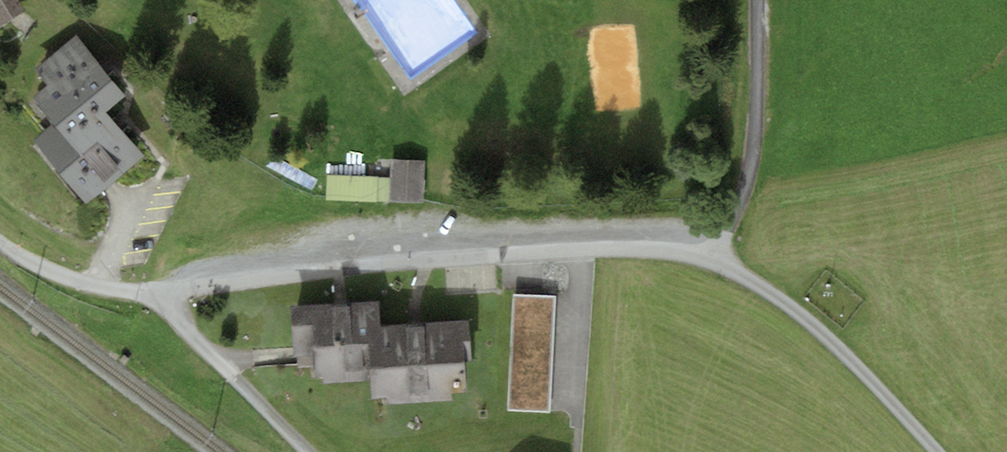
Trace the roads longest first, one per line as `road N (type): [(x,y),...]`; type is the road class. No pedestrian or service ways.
road 1 (residential): [(723,259),(581,247),(137,291),(81,282),(0,238)]
road 2 (track): [(936,451),(815,327),(723,259),(744,191),(757,12)]
road 3 (track): [(157,289),(313,451)]
road 4 (track): [(111,262),(19,220),(0,202)]

